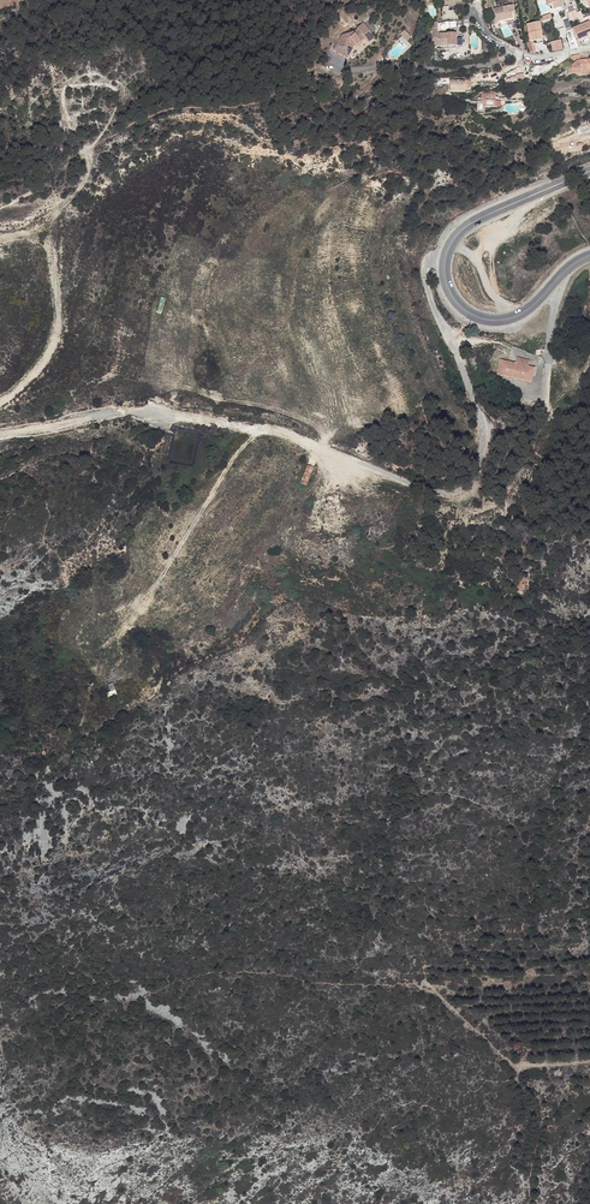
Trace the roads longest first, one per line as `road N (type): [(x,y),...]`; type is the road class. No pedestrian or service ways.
road 1 (secondary): [(589,171),(461,229),(441,263),(454,303),(484,322),(525,313),(556,281)]
road 2 (track): [(432,990),(508,1063),(589,1061)]
road 3 (residential): [(589,47),(535,60),(489,38),(479,7)]

